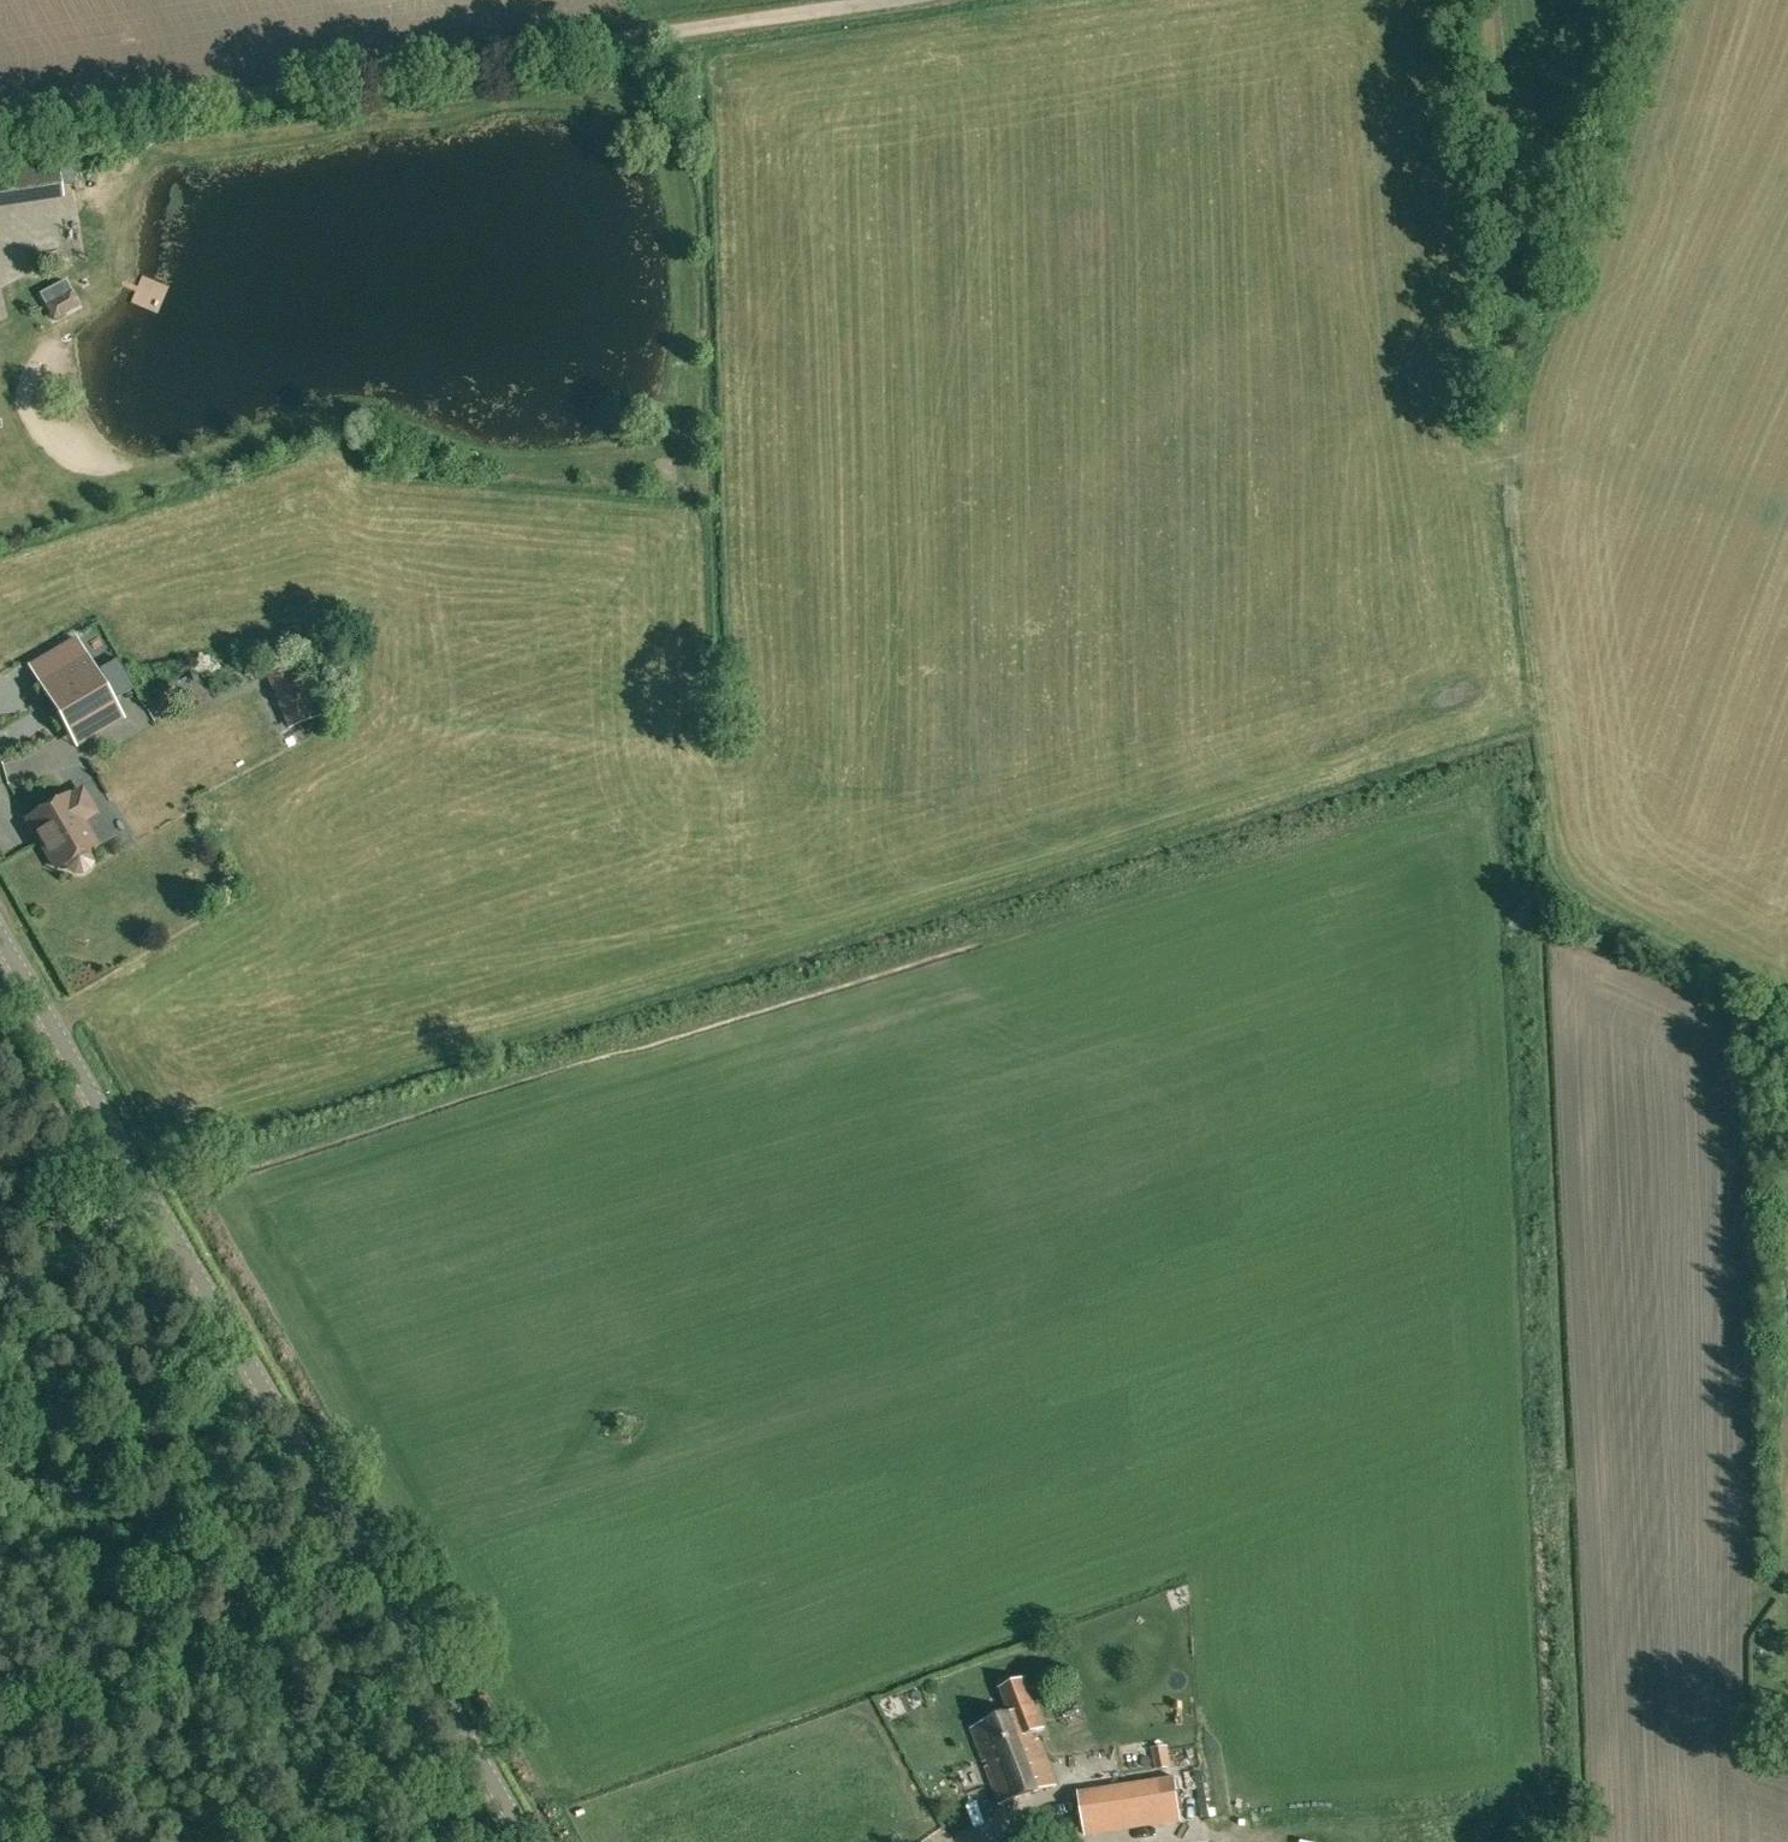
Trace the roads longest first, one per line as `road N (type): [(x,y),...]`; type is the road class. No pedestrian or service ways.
road 1 (unclassified): [(524,1841),(0,935)]

